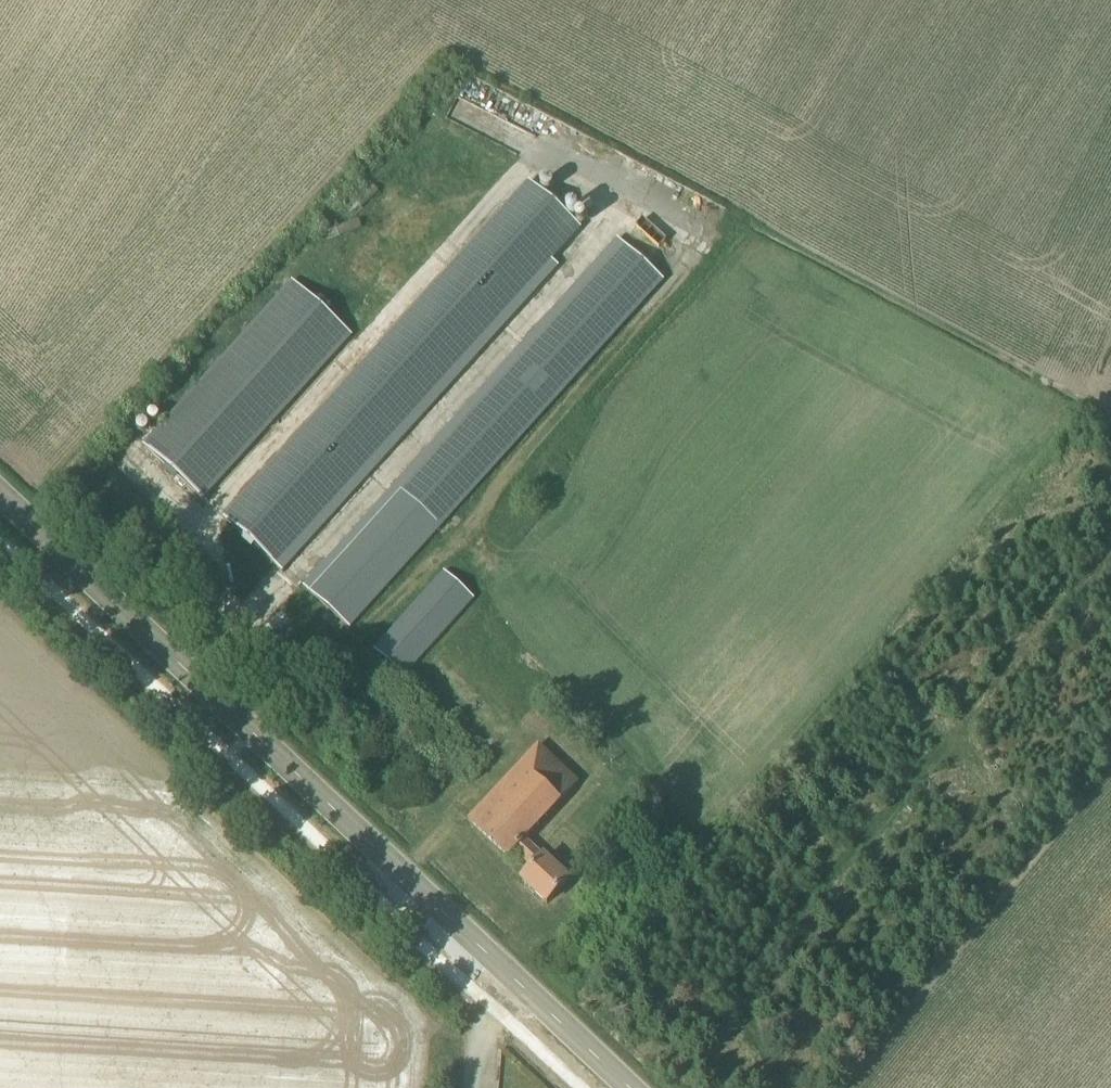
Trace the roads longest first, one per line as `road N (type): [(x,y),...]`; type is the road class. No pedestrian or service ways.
road 1 (secondary): [(630,1087),(0,494)]

